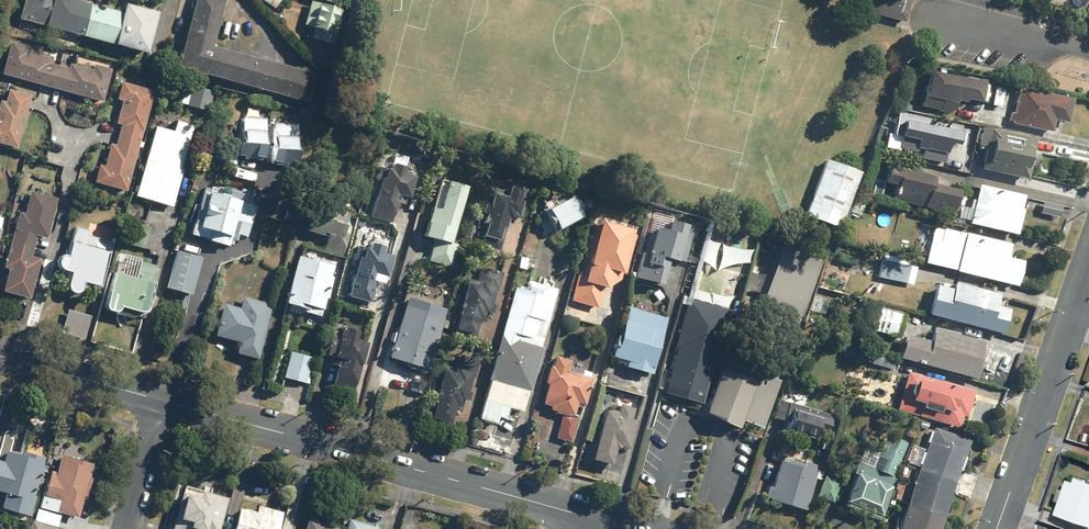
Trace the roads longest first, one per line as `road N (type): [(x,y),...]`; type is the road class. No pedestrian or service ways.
road 1 (tertiary): [(591,517),(164,400)]
road 2 (residential): [(997,528),(1088,271)]
road 3 (tertiary): [(164,400),(0,356)]
road 4 (residential): [(164,400),(128,528)]

